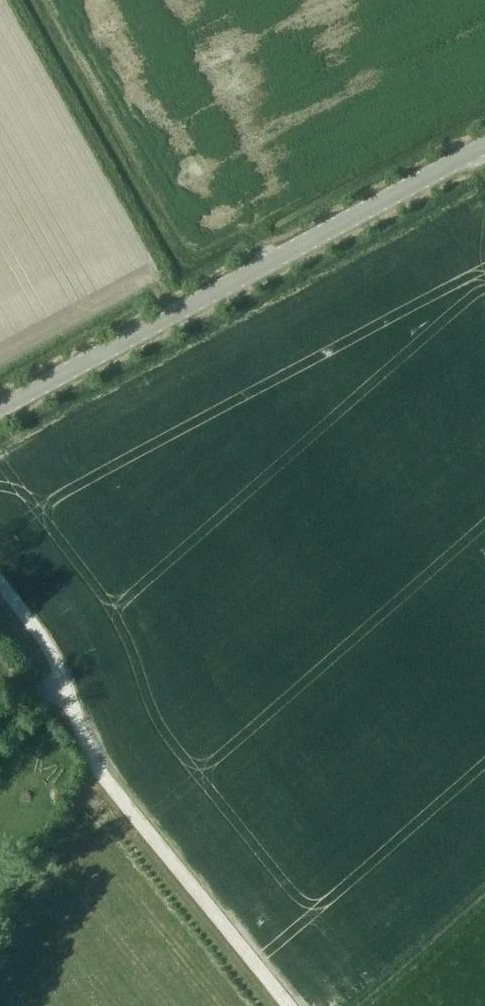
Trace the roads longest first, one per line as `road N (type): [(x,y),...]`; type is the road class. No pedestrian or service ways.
road 1 (tertiary): [(0,409),(484,148)]

